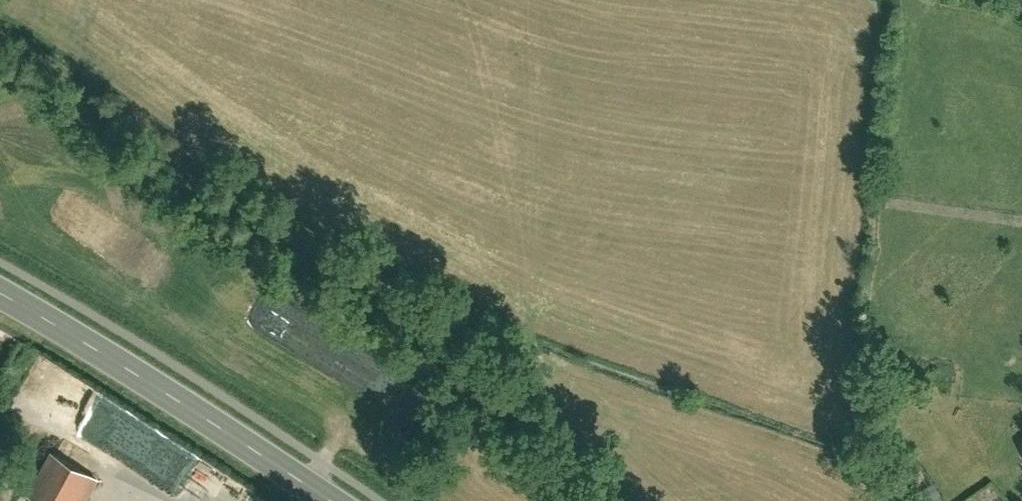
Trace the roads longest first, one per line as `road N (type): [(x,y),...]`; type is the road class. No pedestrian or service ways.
road 1 (secondary): [(322,500),(0,299)]

